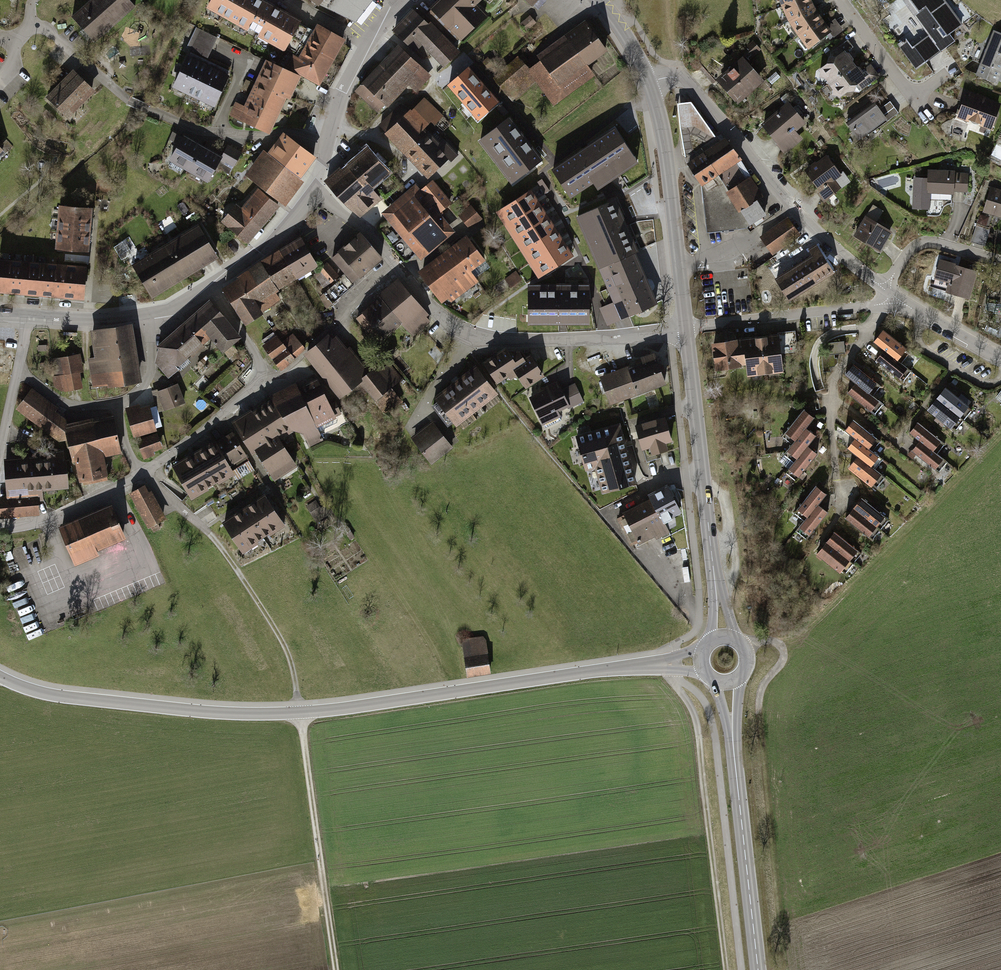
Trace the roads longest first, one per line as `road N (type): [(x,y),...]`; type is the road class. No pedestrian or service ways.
road 1 (tertiary): [(0,673),(73,696),(245,713),(361,706),(701,660)]
road 2 (residential): [(685,327),(648,336),(474,338),(445,323),(396,260),(315,186)]
road 3 (residential): [(213,286),(249,334),(262,381),(143,473),(51,519),(0,527)]
road 4 (track): [(787,969),(759,707),(784,654),(775,640),(744,646)]
road 5 (residential): [(326,145),(284,131),(199,130),(130,101),(48,32),(31,27)]
road 6 (residential): [(884,287),(797,212),(686,80),(648,83)]
road 7 (track): [(675,662),(676,685),(696,716),(725,969)]
road 8 (secondary): [(759,969),(726,683)]
road 9 (tertiary): [(685,327),(716,589)]
road 10 (track): [(299,712),(337,969)]
road 11 (tertiary): [(648,83),(668,158),(685,327)]
road 12 (residential): [(841,501),(833,399),(839,366),(895,300)]
road 13 (residential): [(146,315),(148,383),(121,403),(77,407),(17,370)]
road 14 (residential): [(895,300),(685,327)]
road 15 (track): [(299,712),(281,638),(221,546)]
road 16 (residential): [(842,0),(915,99),(944,78)]
road 17 (tertiary): [(326,145),(363,47),(399,7)]
road 18 (tertiary): [(213,286),(292,220),(315,186)]
road 19 (residential): [(1000,260),(932,240),(915,247),(884,287)]
road 20 (residential): [(1000,359),(895,300)]

